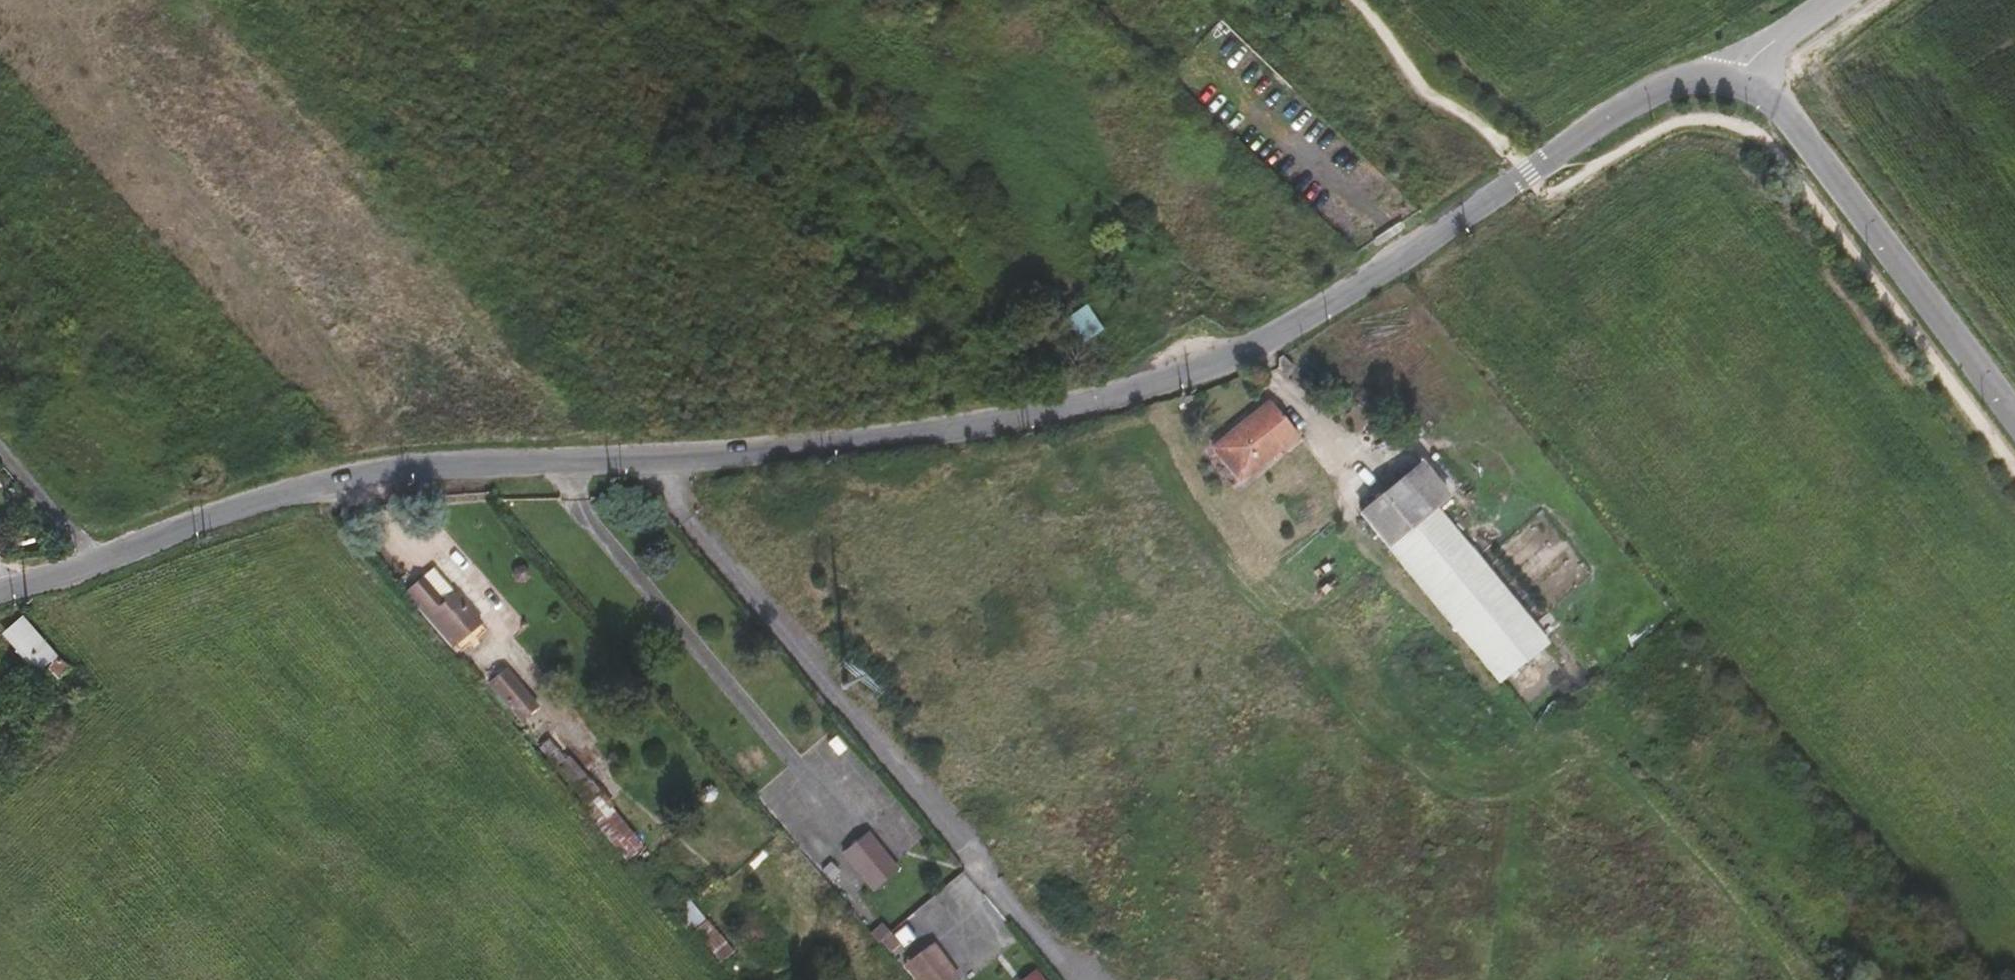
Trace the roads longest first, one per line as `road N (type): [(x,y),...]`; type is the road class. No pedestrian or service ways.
road 1 (tertiary): [(0,591),(335,478),(407,467),(809,448),(1001,421),(1188,376),(1352,292),(1651,91),(1686,76),(1730,74)]
road 2 (tertiary): [(1730,74),(1778,103),(2014,410)]
road 3 (unclassified): [(1846,0),(1730,74)]

